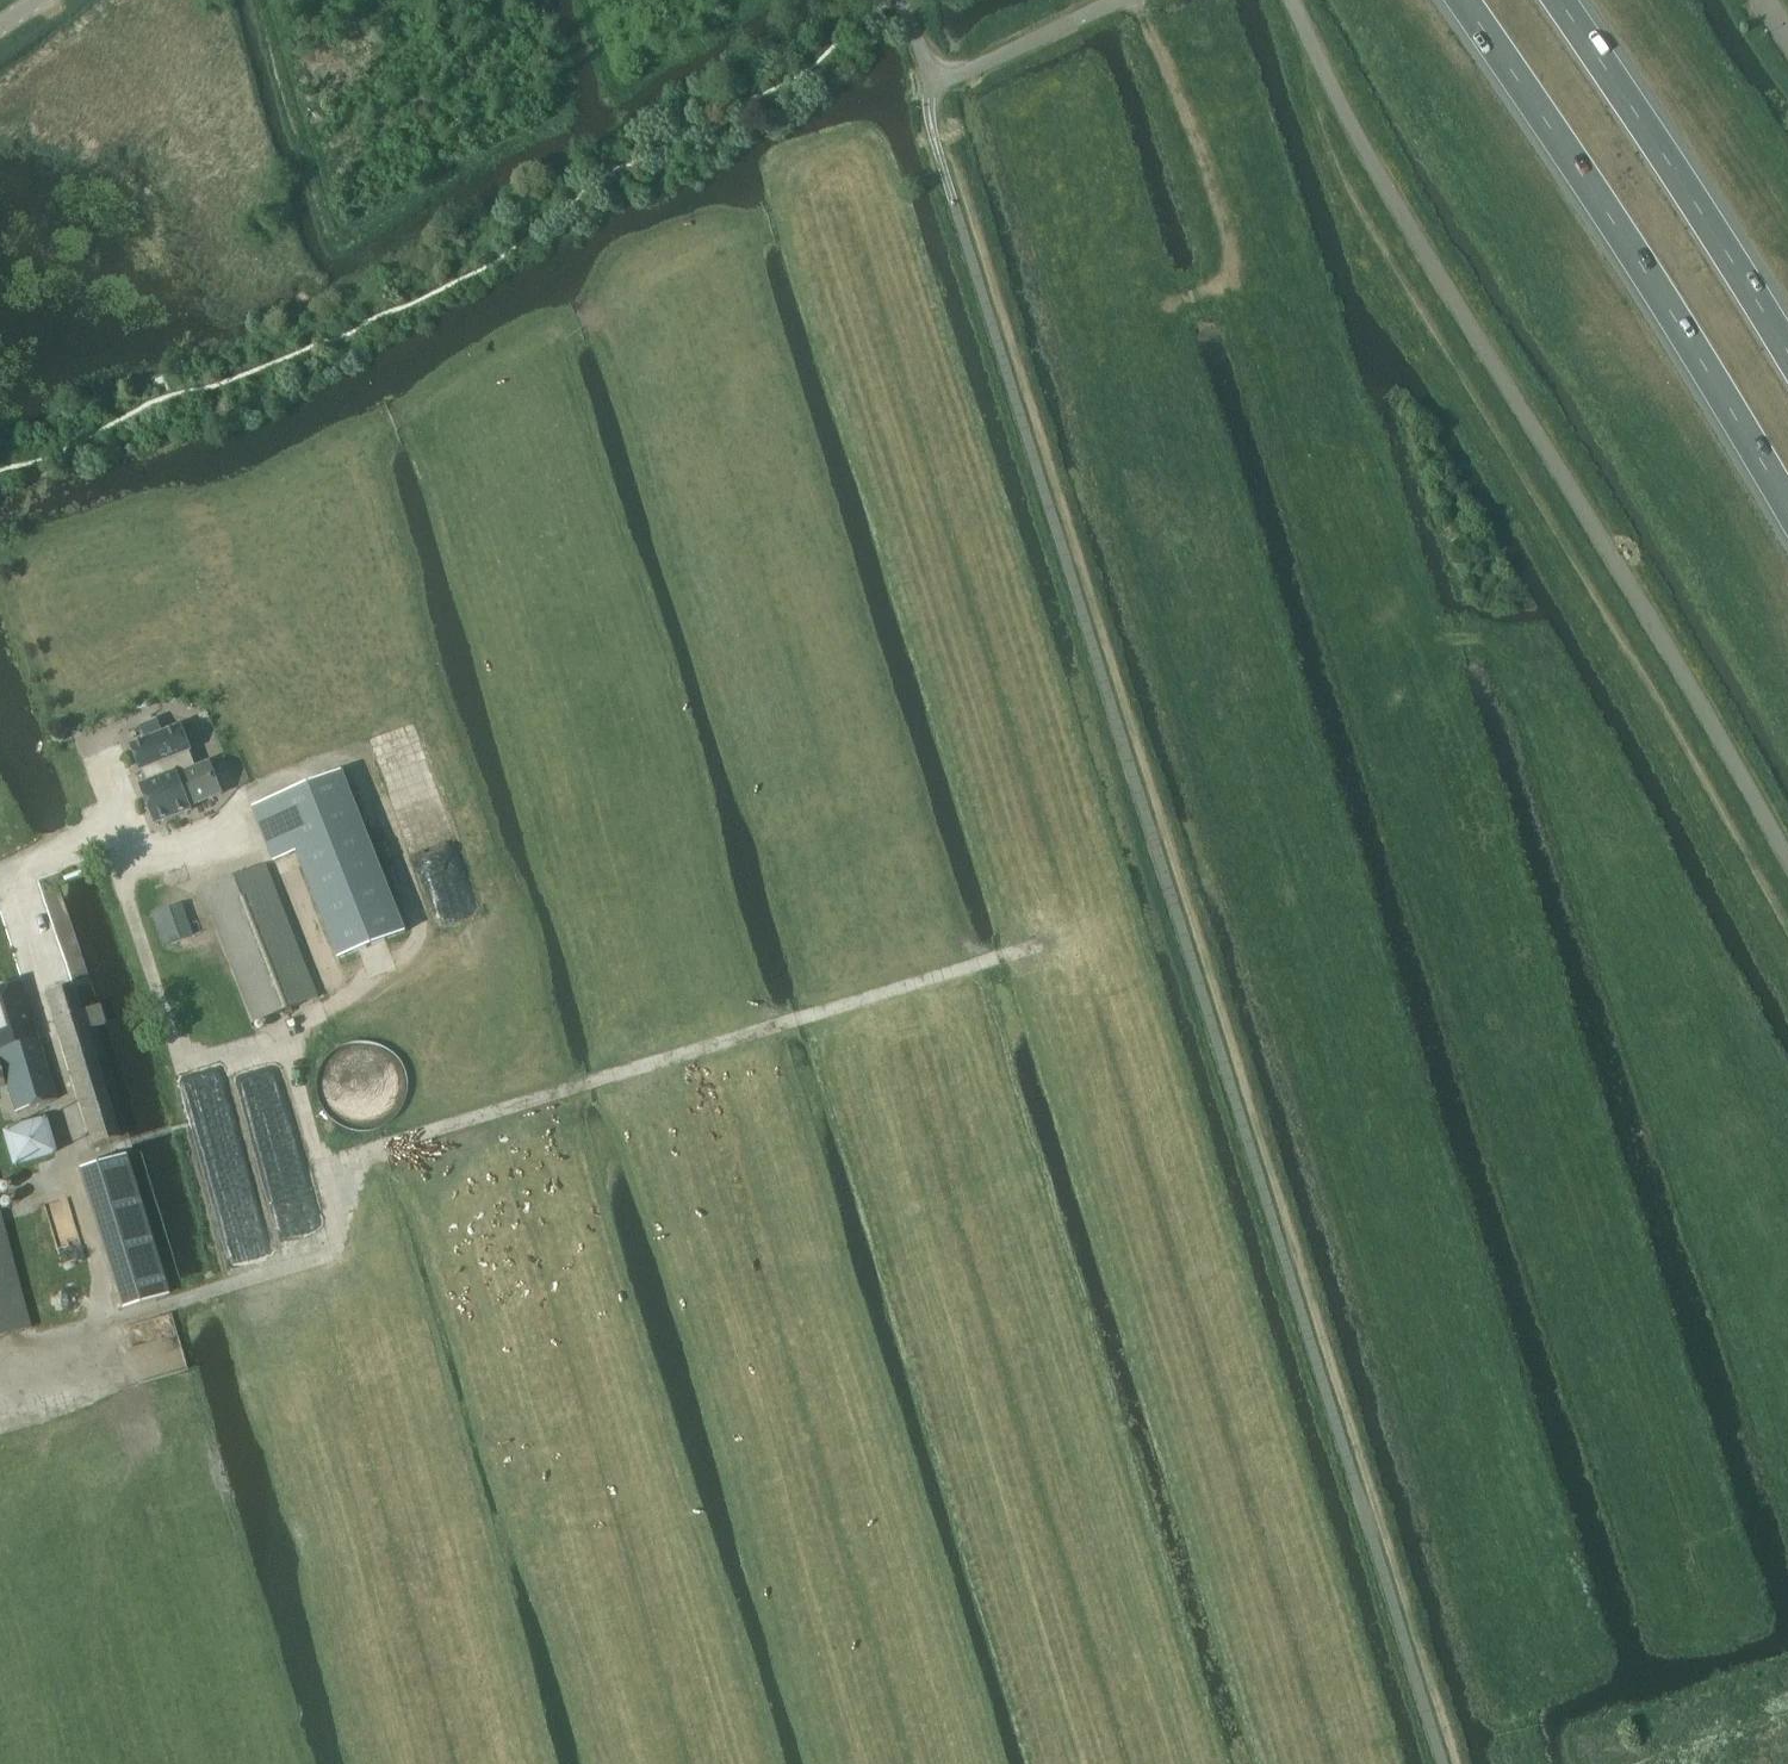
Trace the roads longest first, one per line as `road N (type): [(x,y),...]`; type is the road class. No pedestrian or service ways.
road 1 (track): [(0,1371),(313,1257),(373,1149),(1040,943)]
road 2 (trunk): [(1462,0),(1598,199),(1787,509)]
road 3 (trunk): [(1787,350),(1564,0)]

